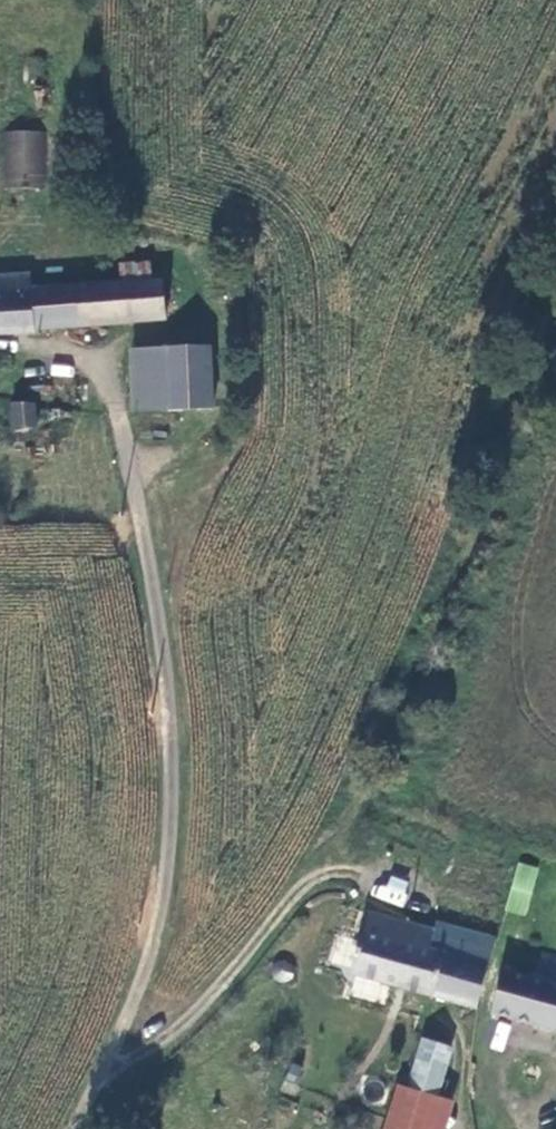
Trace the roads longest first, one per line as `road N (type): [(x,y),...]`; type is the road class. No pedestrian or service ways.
road 1 (unclassified): [(71,1128),(152,953),(172,748),(151,579),(105,360)]
road 2 (track): [(99,1071),(162,1042),(267,1019),(308,999),(338,996),(455,1029)]

